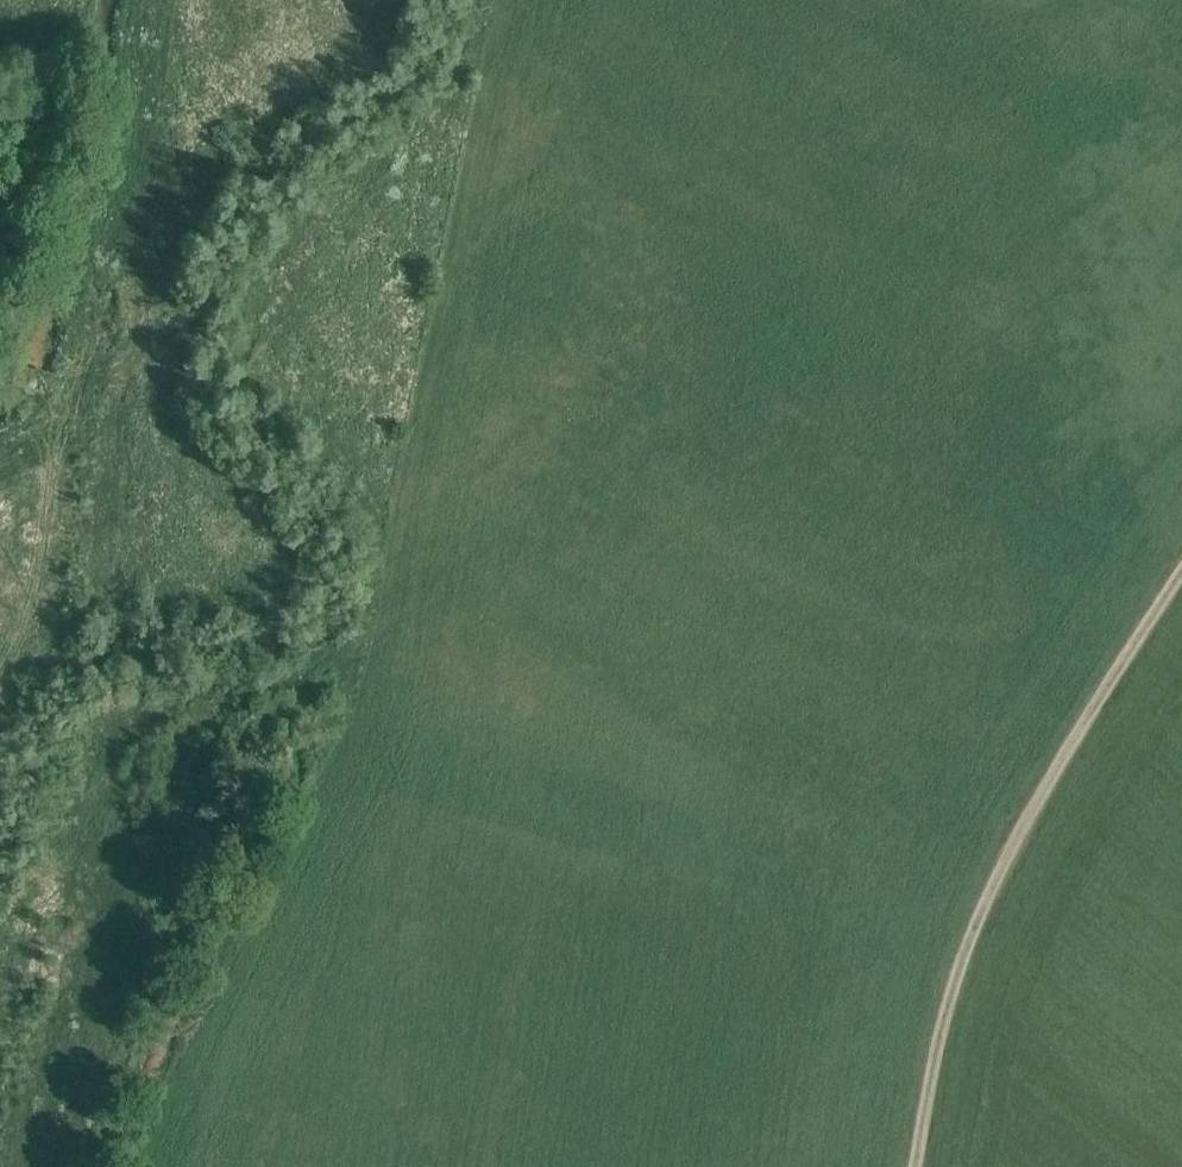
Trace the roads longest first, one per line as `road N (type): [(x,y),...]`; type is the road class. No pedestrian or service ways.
road 1 (track): [(1181,569),(1099,692),(989,884),(949,980),(913,1166)]

